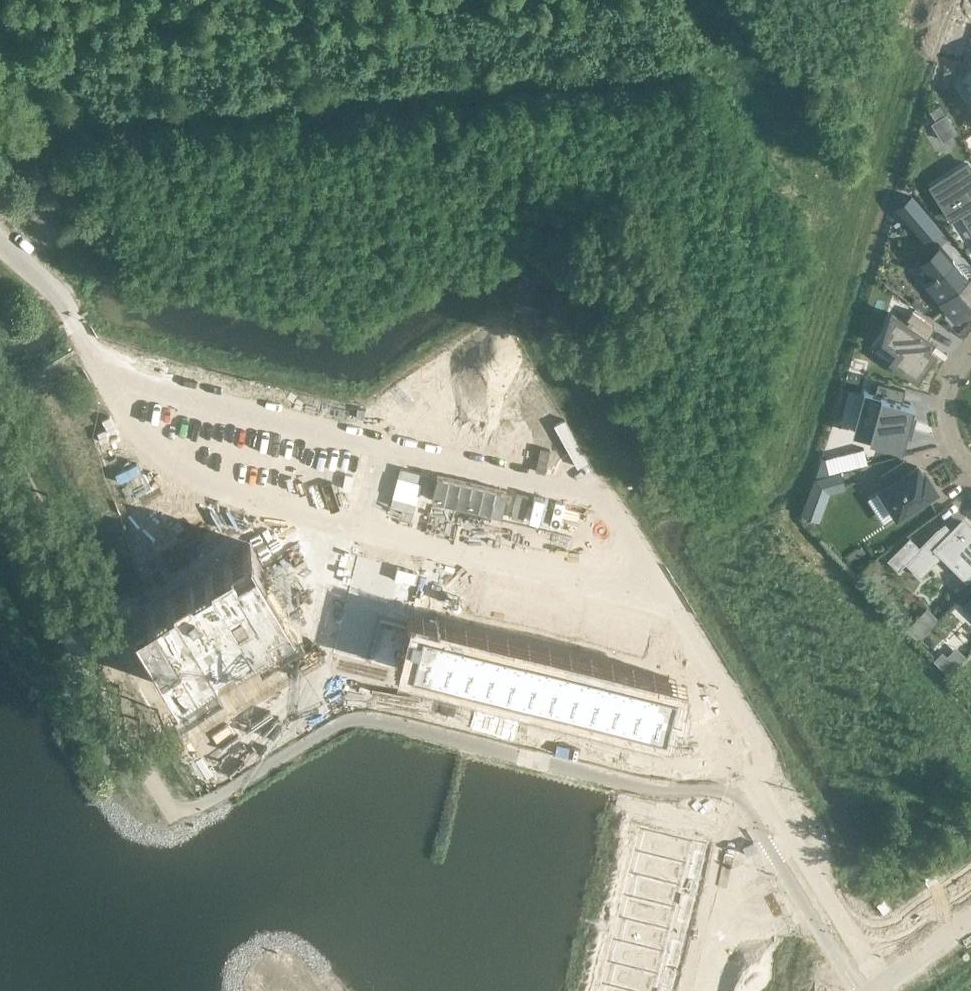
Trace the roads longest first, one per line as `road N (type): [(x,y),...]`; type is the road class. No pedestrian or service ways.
road 1 (residential): [(635,597),(150,475),(102,380),(374,449)]
road 2 (unclassified): [(170,815),(81,671),(0,501)]
road 3 (residential): [(374,449),(393,403),(495,350),(598,507)]
road 4 (residential): [(793,839),(755,775),(755,740),(685,624),(635,597)]
road 5 (residential): [(374,449),(598,507)]
road 6 (residential): [(793,839),(745,873),(718,990)]
road 7 (residential): [(970,881),(898,932),(859,932)]
road 8 (residential): [(970,466),(955,447),(946,408),(970,356)]

